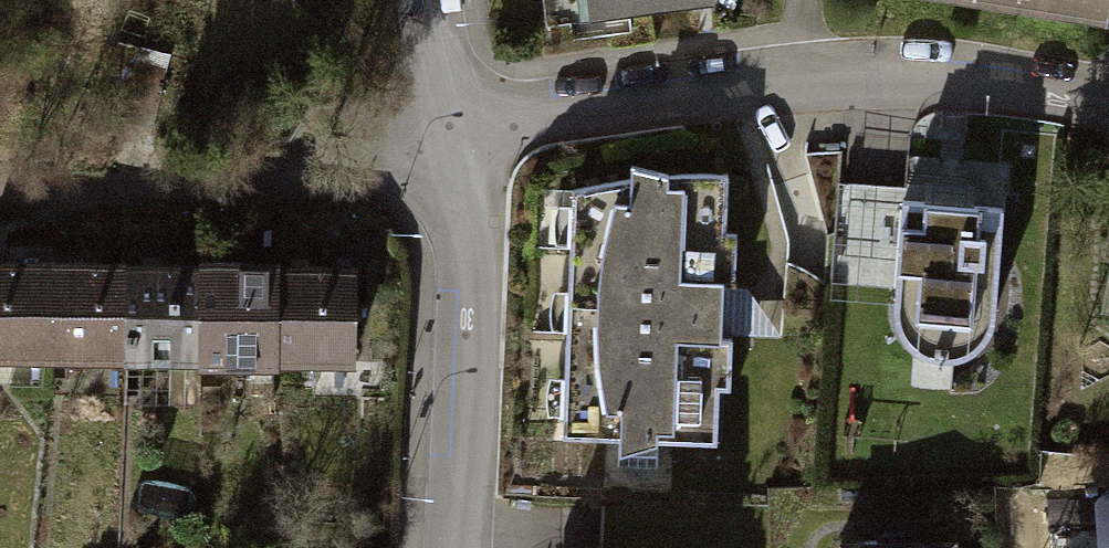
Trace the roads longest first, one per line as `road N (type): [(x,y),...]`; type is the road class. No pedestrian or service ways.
road 1 (residential): [(444,547),(458,229),(442,136)]
road 2 (residential): [(766,80),(933,70),(1108,99)]
road 3 (residential): [(442,136),(512,115),(766,80)]
road 4 (residential): [(422,0),(442,136)]

